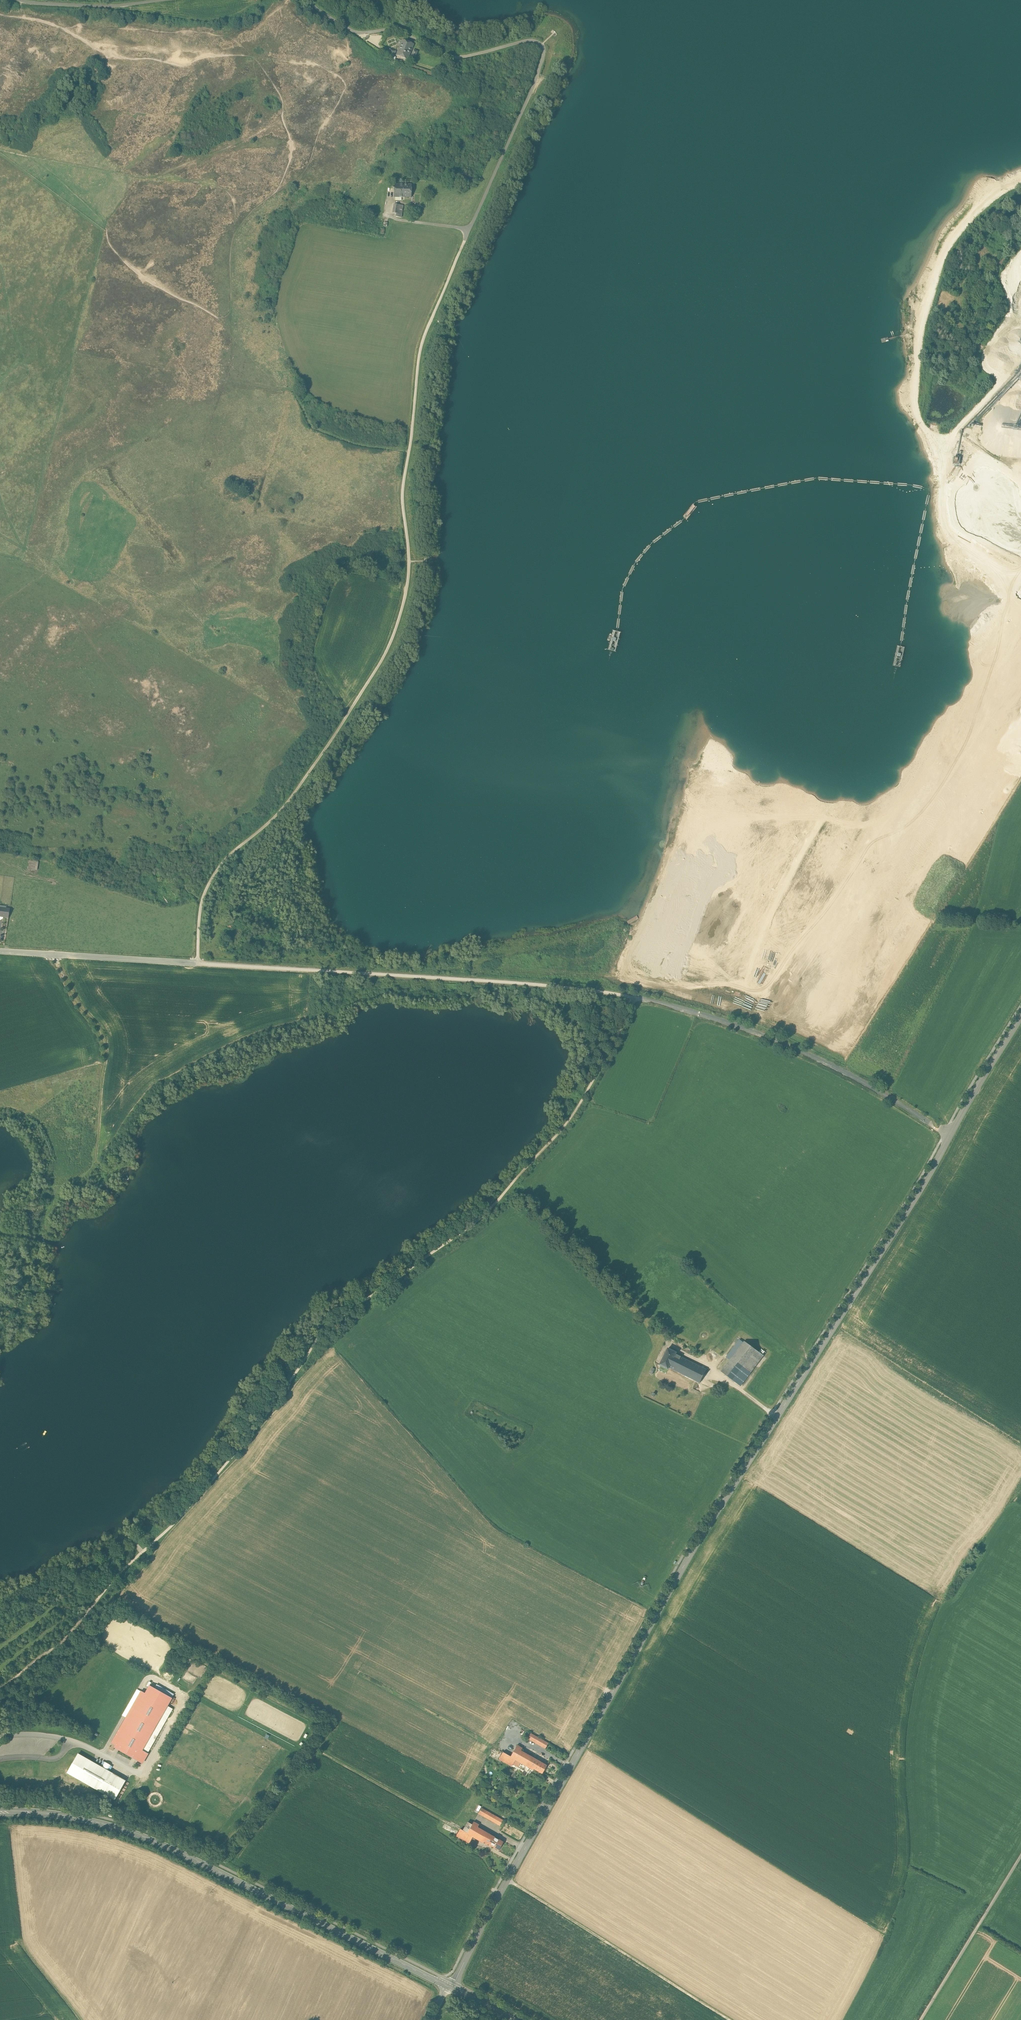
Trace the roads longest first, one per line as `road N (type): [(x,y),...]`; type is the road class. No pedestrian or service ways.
road 1 (tertiary): [(449,1987),(695,1548),(1020,1016)]
road 2 (track): [(0,12),(99,44),(253,55),(284,101),(293,146),(275,193),(235,236),(228,323),(140,274),(70,189),(28,156),(0,149)]
road 3 (tertiary): [(0,1813),(81,1819),(140,1835),(449,1987)]
road 4 (track): [(198,963),(636,997)]
road 5 (track): [(28,156),(151,178),(285,123)]
road 6 (track): [(507,1880),(731,2019)]
road 7 (track): [(66,28),(228,36),(290,0)]
road 8 (track): [(53,954),(105,1047),(99,1169)]
road 9 (track): [(672,1345),(520,1196),(505,1192)]
road 10 (residential): [(0,951),(198,963)]
road 11 (track): [(1020,1858),(921,2019)]
road 12 (track): [(453,1826),(315,1749)]

